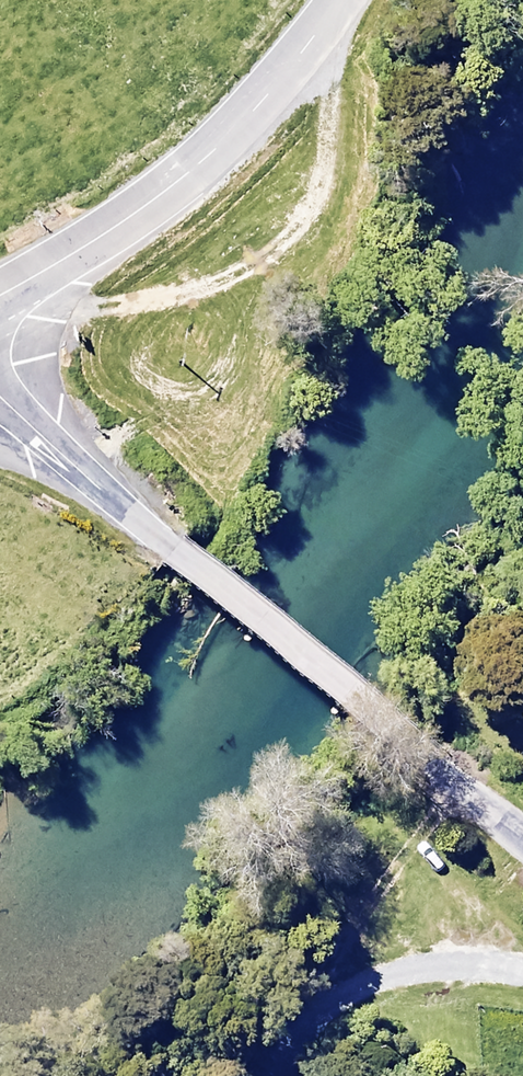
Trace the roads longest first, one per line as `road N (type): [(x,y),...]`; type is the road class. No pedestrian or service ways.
road 1 (tertiary): [(0,397),(426,762),(522,834)]
road 2 (tertiary): [(0,289),(59,253),(204,136),(324,0)]
road 3 (track): [(243,1075),(293,987),(339,964),(421,961),(522,972)]

